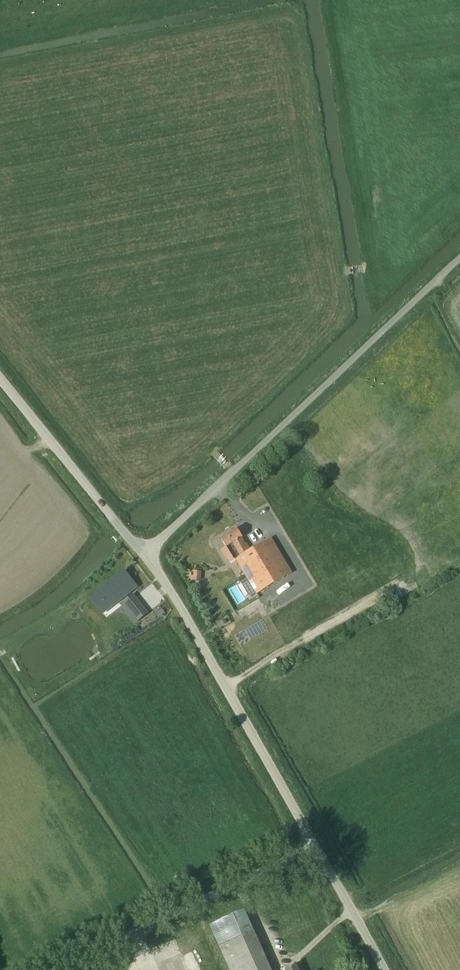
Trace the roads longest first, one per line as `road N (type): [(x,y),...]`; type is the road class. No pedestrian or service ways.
road 1 (unclassified): [(144,552),(459,257)]
road 2 (unclassified): [(315,837),(144,552)]
road 3 (unclassified): [(59,969),(315,837)]
road 4 (unclassified): [(144,552),(0,384)]
road 5 (unclassified): [(385,969),(315,837)]

